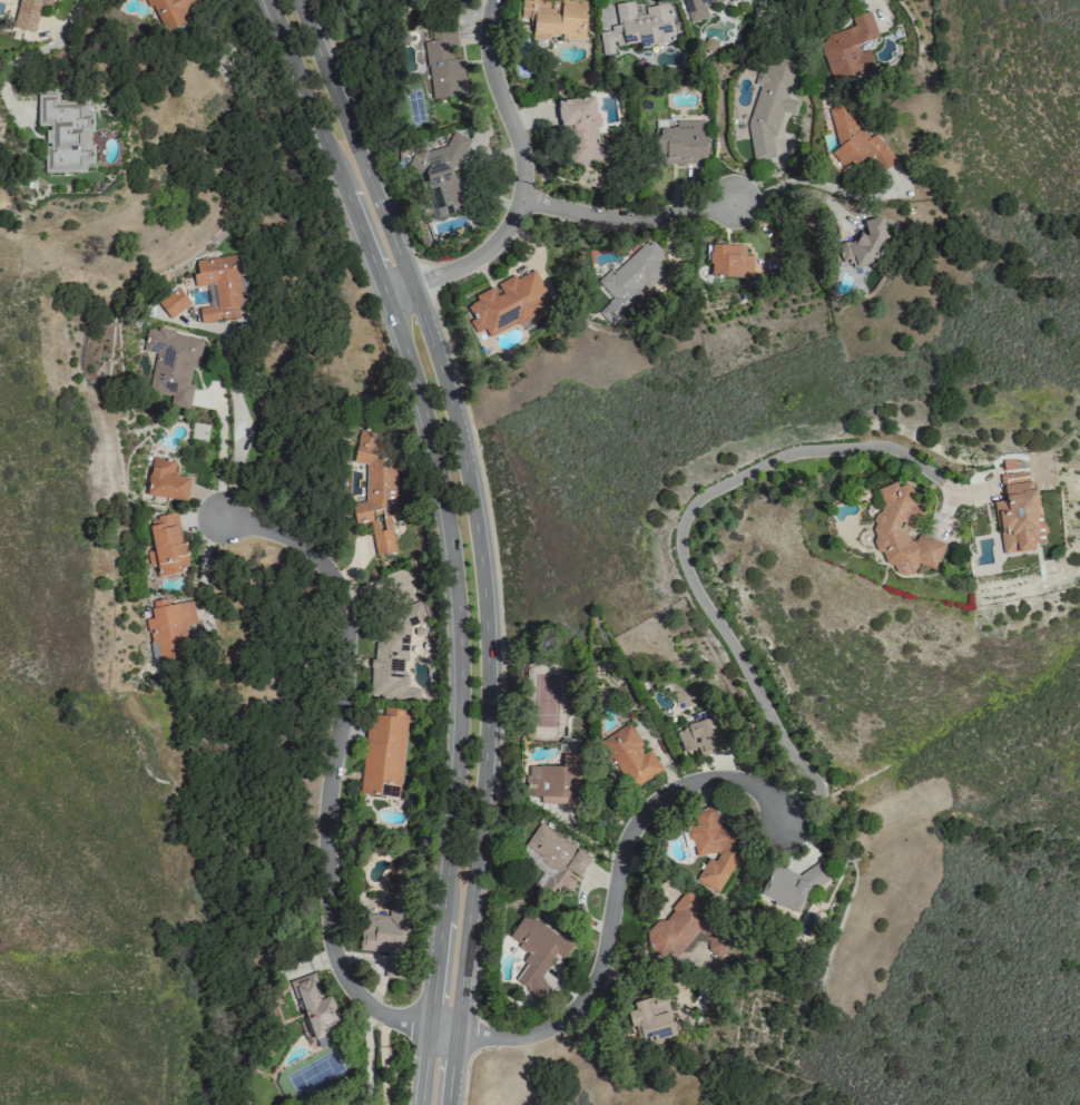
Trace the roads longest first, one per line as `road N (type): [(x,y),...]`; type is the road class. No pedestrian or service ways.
road 1 (residential): [(224,518),(302,545),(342,591),(350,630),(331,815),(331,942),(355,992),(376,1010),(434,1027)]
road 2 (residential): [(434,1027),(507,1040),(571,1015),(599,974),(621,848),(652,804),(676,788),(719,780),(756,786),(770,792),(787,828)]
road 3 (secondary): [(461,682),(426,1104)]
road 4 (secondary): [(450,1104),(489,683)]
road 5 (secondary): [(489,683),(471,482),(411,286)]
road 6 (secondary): [(387,300),(450,525),(461,682)]
road 7 (residential): [(387,300),(482,254),(516,214),(520,151),(491,78),(492,0)]
road 8 (secondary): [(270,0),(387,300)]
road 9 (secondary): [(411,286),(298,0)]
road 10 (residential): [(521,195),(618,223),(723,204)]

